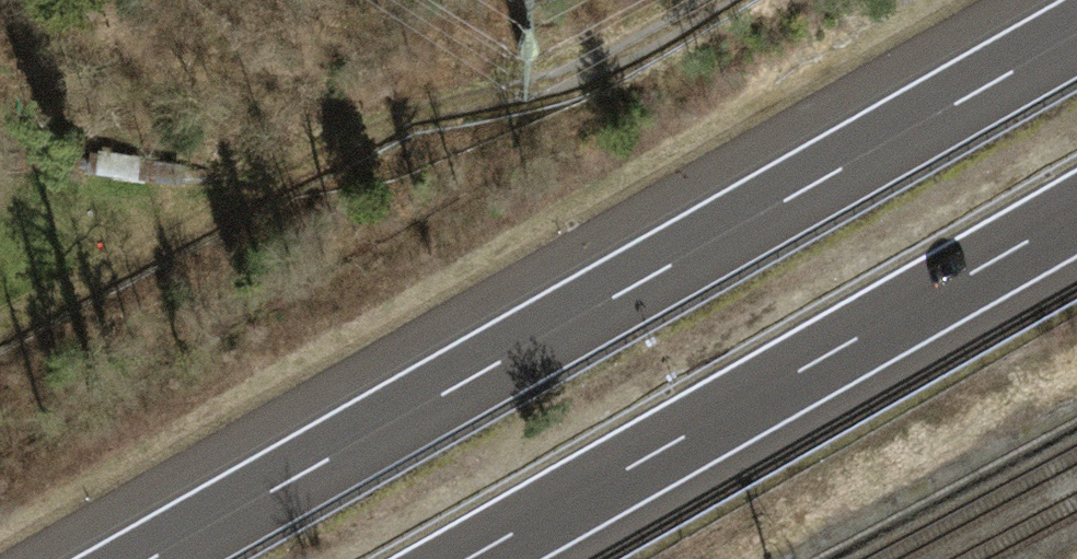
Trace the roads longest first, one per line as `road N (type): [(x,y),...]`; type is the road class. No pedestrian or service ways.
road 1 (motorway): [(1076,35),(151,558)]
road 2 (track): [(0,328),(401,117),(579,81),(712,0)]
road 3 (motorway): [(469,558),(1076,213)]

